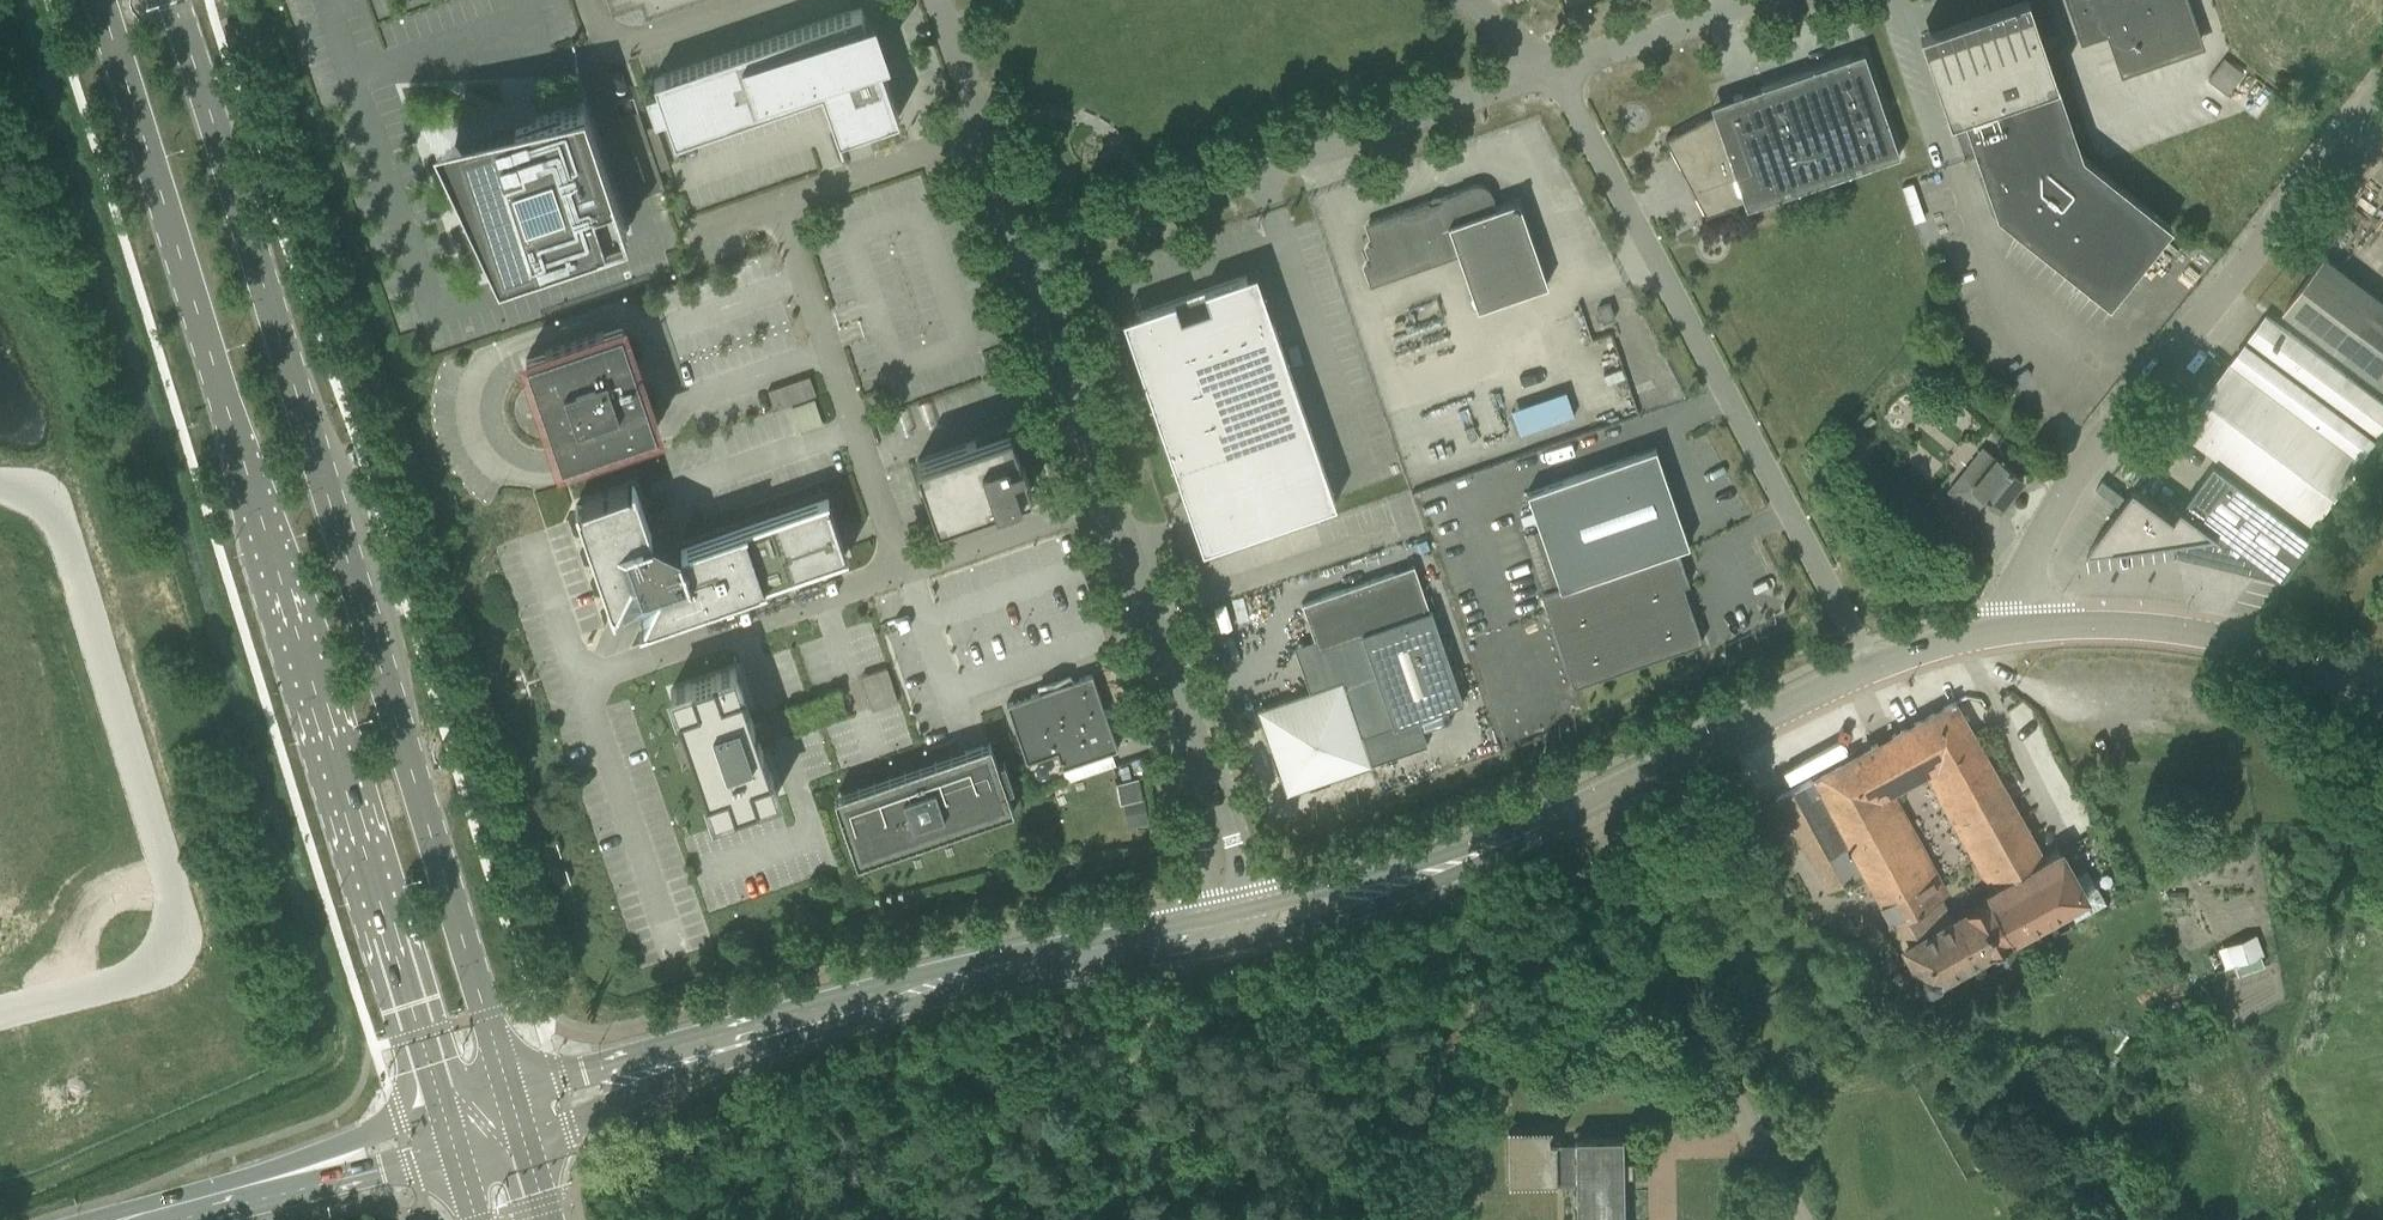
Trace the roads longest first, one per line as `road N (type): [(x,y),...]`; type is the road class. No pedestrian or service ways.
road 1 (secondary): [(95,0),(442,1111)]
road 2 (secondary): [(509,1092),(171,0)]
road 3 (tertiary): [(1871,668),(1440,871),(1237,927)]
road 4 (unclassified): [(1871,668),(1555,68)]
road 5 (unclassified): [(2027,629),(2023,579),(2072,485),(2382,96)]
road 6 (unclassified): [(1024,253),(1555,68)]
road 7 (unclassified): [(1237,927),(1212,797),(1109,498)]
road 8 (tertiary): [(891,1000),(509,1092)]
road 9 (tertiary): [(522,1133),(891,1000)]
road 10 (unclassified): [(905,571),(779,203)]
road 11 (tertiary): [(2382,698),(2244,644),(2139,627),(2027,629)]
road 12 (tertiary): [(891,1000),(1063,955),(1237,927)]
road 13 (unclassified): [(584,685),(905,571)]
road 14 (tertiary): [(442,1111),(124,1219)]
road 15 (tertiary): [(175,1219),(455,1153)]
road 16 (unclassified): [(1109,498),(1024,253)]
road 17 (unclassified): [(769,0),(609,58),(589,0)]
road 18 (unclassified): [(905,571),(1109,498)]
road 19 (unclassified): [(779,203),(982,134)]
road 20 (unclassified): [(1555,68),(1751,0)]
road 21 (tertiary): [(2027,629),(1948,643),(1871,668)]
road 22 (unclassified): [(982,134),(937,0)]
road 23 (unclassified): [(1024,253),(982,134)]

